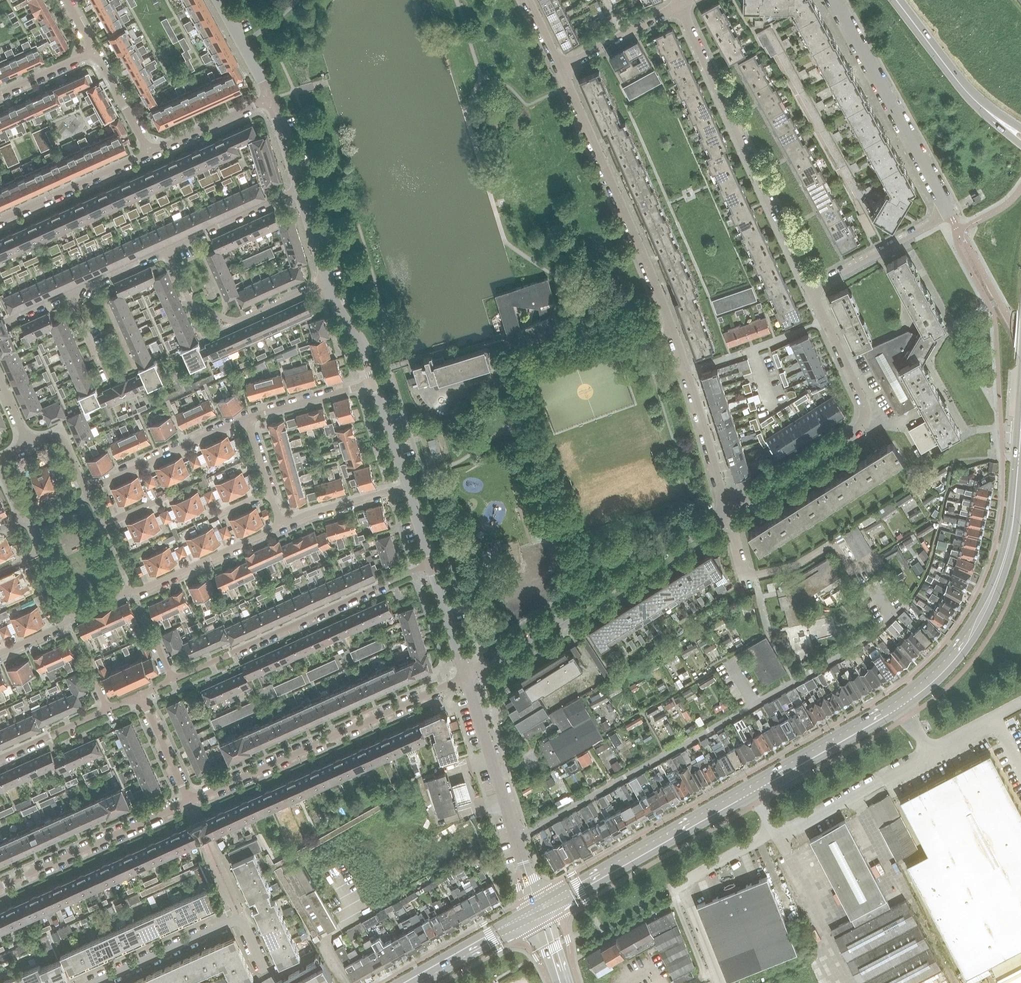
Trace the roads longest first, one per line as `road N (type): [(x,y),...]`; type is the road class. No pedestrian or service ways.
road 1 (secondary): [(538,911),(878,720),(945,670),(981,620),(1004,565),(1020,427)]
road 2 (residential): [(727,514),(664,307),(559,70)]
road 3 (residential): [(516,838),(850,649),(909,602)]
road 4 (residential): [(833,0),(948,211),(811,288)]
road 5 (residential): [(432,565),(141,696)]
road 6 (residential): [(811,288),(684,2)]
road 7 (residential): [(0,654),(282,526)]
road 8 (residential): [(727,514),(863,422),(864,408),(811,288)]
road 9 (residential): [(467,677),(727,514)]
road 10 (residential): [(189,802),(467,677)]
road 11 (residential): [(97,982),(236,920),(271,982)]
road 12 (residential): [(876,556),(851,571),(827,545),(795,566),(744,576),(727,514)]
road 13 (residential): [(0,888),(189,802)]
road 14 (residential): [(167,251),(192,306),(236,322),(328,282)]
road 15 (residential): [(246,417),(90,492)]
road 16 (residential): [(516,838),(467,677)]
road 17 (residential): [(0,219),(148,151)]
road 18 (residential): [(141,696),(0,759)]
road 19 (secondary): [(404,982),(538,911)]
road 20 (tertiary): [(990,113),(896,0)]
road 21 (residential): [(300,191),(167,251)]
road 22 (residential): [(559,70),(684,2)]
road 23 (residential): [(148,151),(270,99)]
road 24 (residential): [(282,526),(408,488)]
road 25 (residential): [(373,384),(246,417)]

